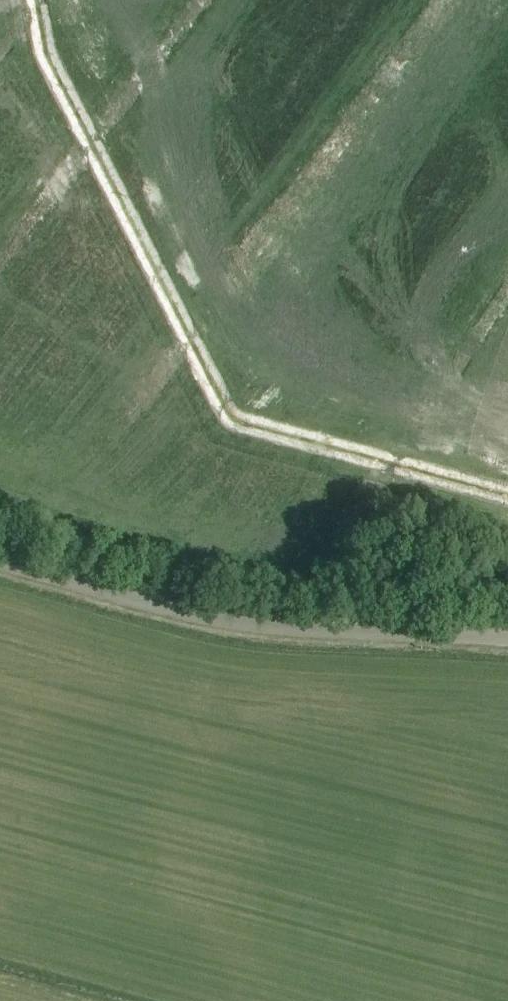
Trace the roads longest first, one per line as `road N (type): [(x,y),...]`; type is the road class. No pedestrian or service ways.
road 1 (unclassified): [(507,640),(204,618),(0,562)]

